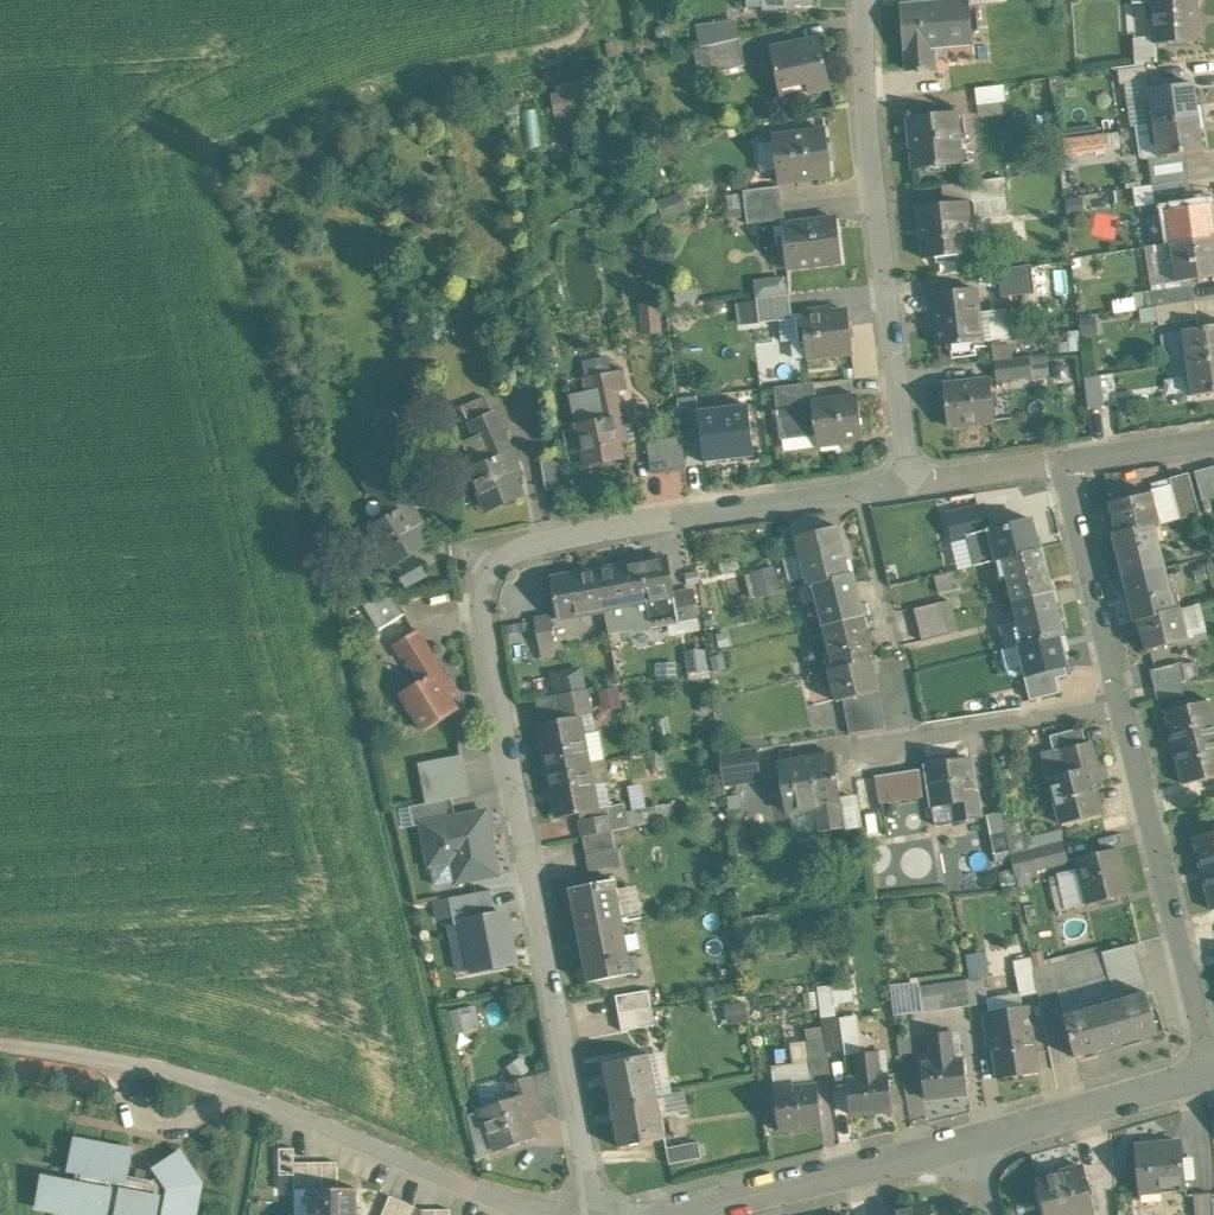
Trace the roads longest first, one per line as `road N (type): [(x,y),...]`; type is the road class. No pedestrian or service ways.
road 1 (residential): [(517,545),(480,578),(555,1008),(602,1214)]
road 2 (residential): [(904,482),(864,102),(863,0)]
road 3 (residential): [(517,545),(904,482)]
road 4 (residential): [(1125,707),(1213,1062)]
road 5 (residential): [(557,1214),(275,1094)]
road 6 (residential): [(670,1214),(963,1140)]
road 7 (track): [(275,1094),(94,1050),(0,1043)]
road 8 (residential): [(963,1140),(1213,1062)]
road 9 (residential): [(1062,460),(1125,707)]
road 10 (residential): [(1125,707),(888,744)]
road 11 (residential): [(904,482),(1062,460)]
road 12 (residential): [(1062,460),(1213,439)]

